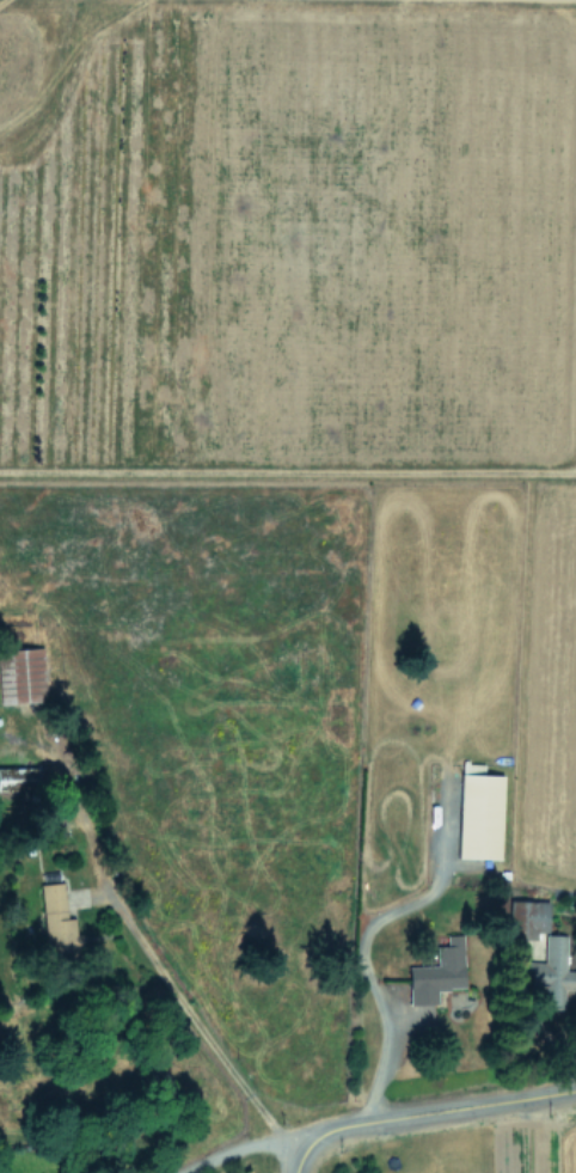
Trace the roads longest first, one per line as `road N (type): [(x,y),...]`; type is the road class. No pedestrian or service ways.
road 1 (residential): [(575,1090),(330,1129),(301,1150)]

